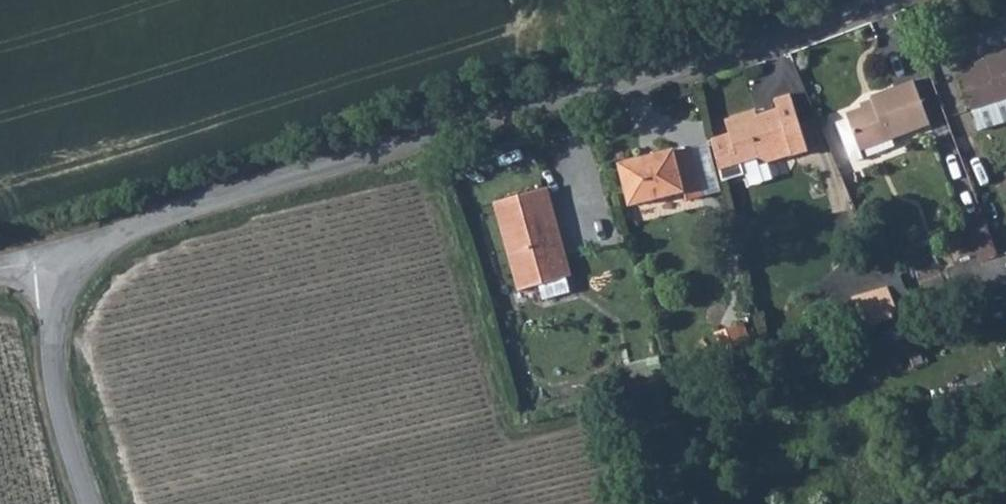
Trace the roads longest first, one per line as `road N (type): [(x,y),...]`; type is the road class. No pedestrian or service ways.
road 1 (unclassified): [(69,276),(140,229),(644,83),(873,0)]
road 2 (unclassified): [(90,503),(63,429),(54,354),(69,276)]

